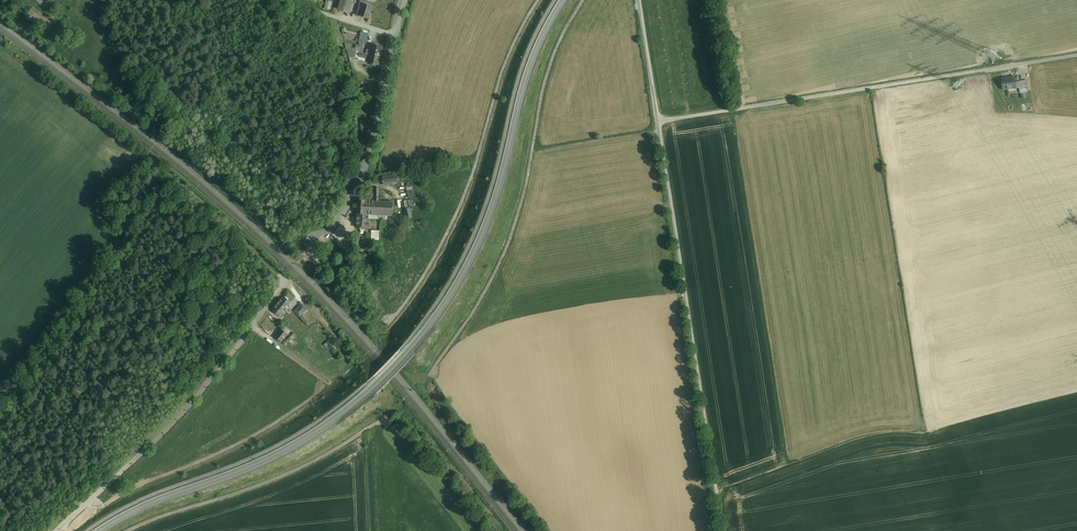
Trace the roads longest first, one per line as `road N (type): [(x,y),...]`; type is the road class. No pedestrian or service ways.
road 1 (secondary): [(98,530),(277,452),(335,415),(409,346),(483,226),(528,70),(563,0)]
road 2 (unclassified): [(1076,55),(658,120)]
road 3 (unclassified): [(658,120),(721,530)]
road 4 (unclassified): [(284,279),(193,400),(56,530)]
road 5 (unclassified): [(395,34),(366,165),(316,240)]
road 6 (unclassified): [(639,0),(658,120)]

